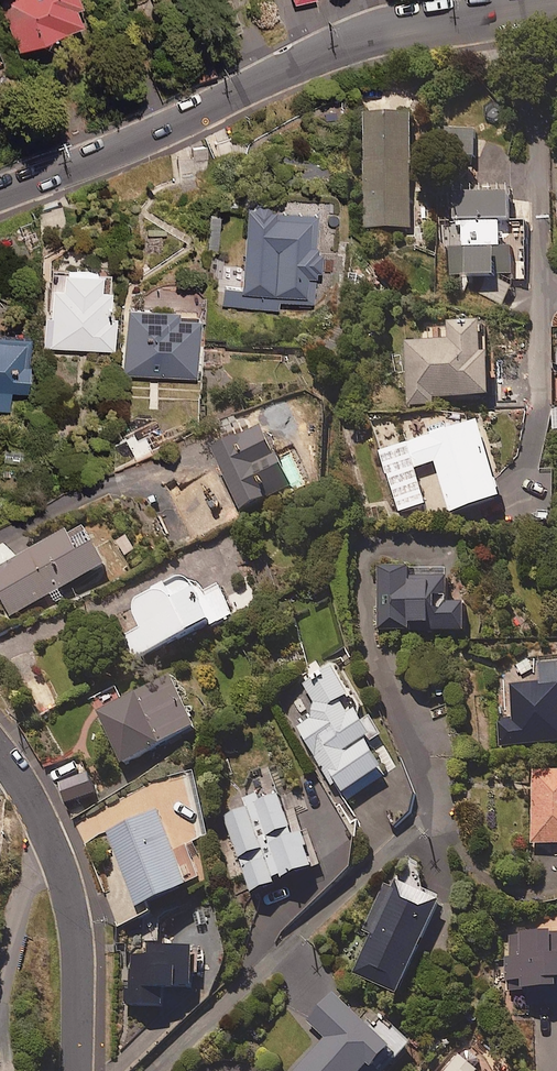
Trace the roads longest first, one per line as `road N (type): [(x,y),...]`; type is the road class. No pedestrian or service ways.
road 1 (tertiary): [(0,194),(140,140),(342,44),(556,6)]
road 2 (residential): [(77,1070),(74,918),(31,798),(0,751)]

